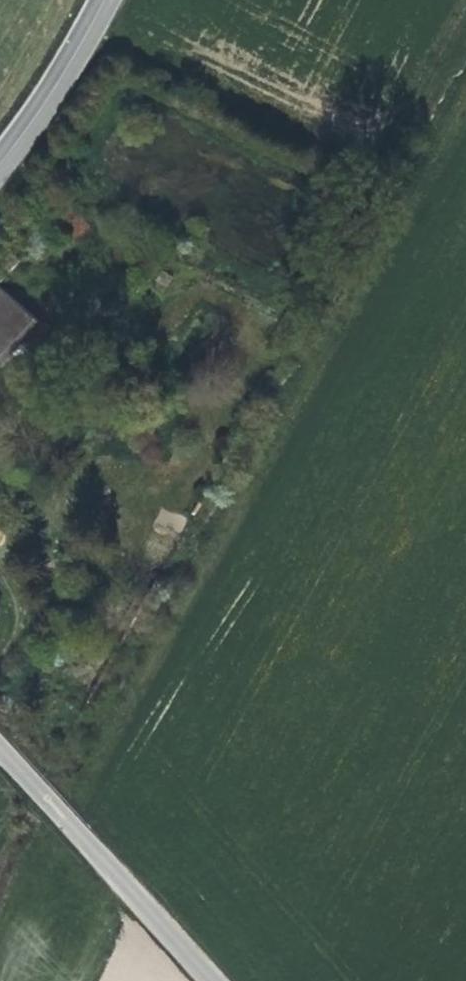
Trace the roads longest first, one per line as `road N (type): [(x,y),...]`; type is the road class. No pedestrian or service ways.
road 1 (unclassified): [(219,980),(0,751)]
road 2 (tertiary): [(0,173),(37,122),(99,0)]

